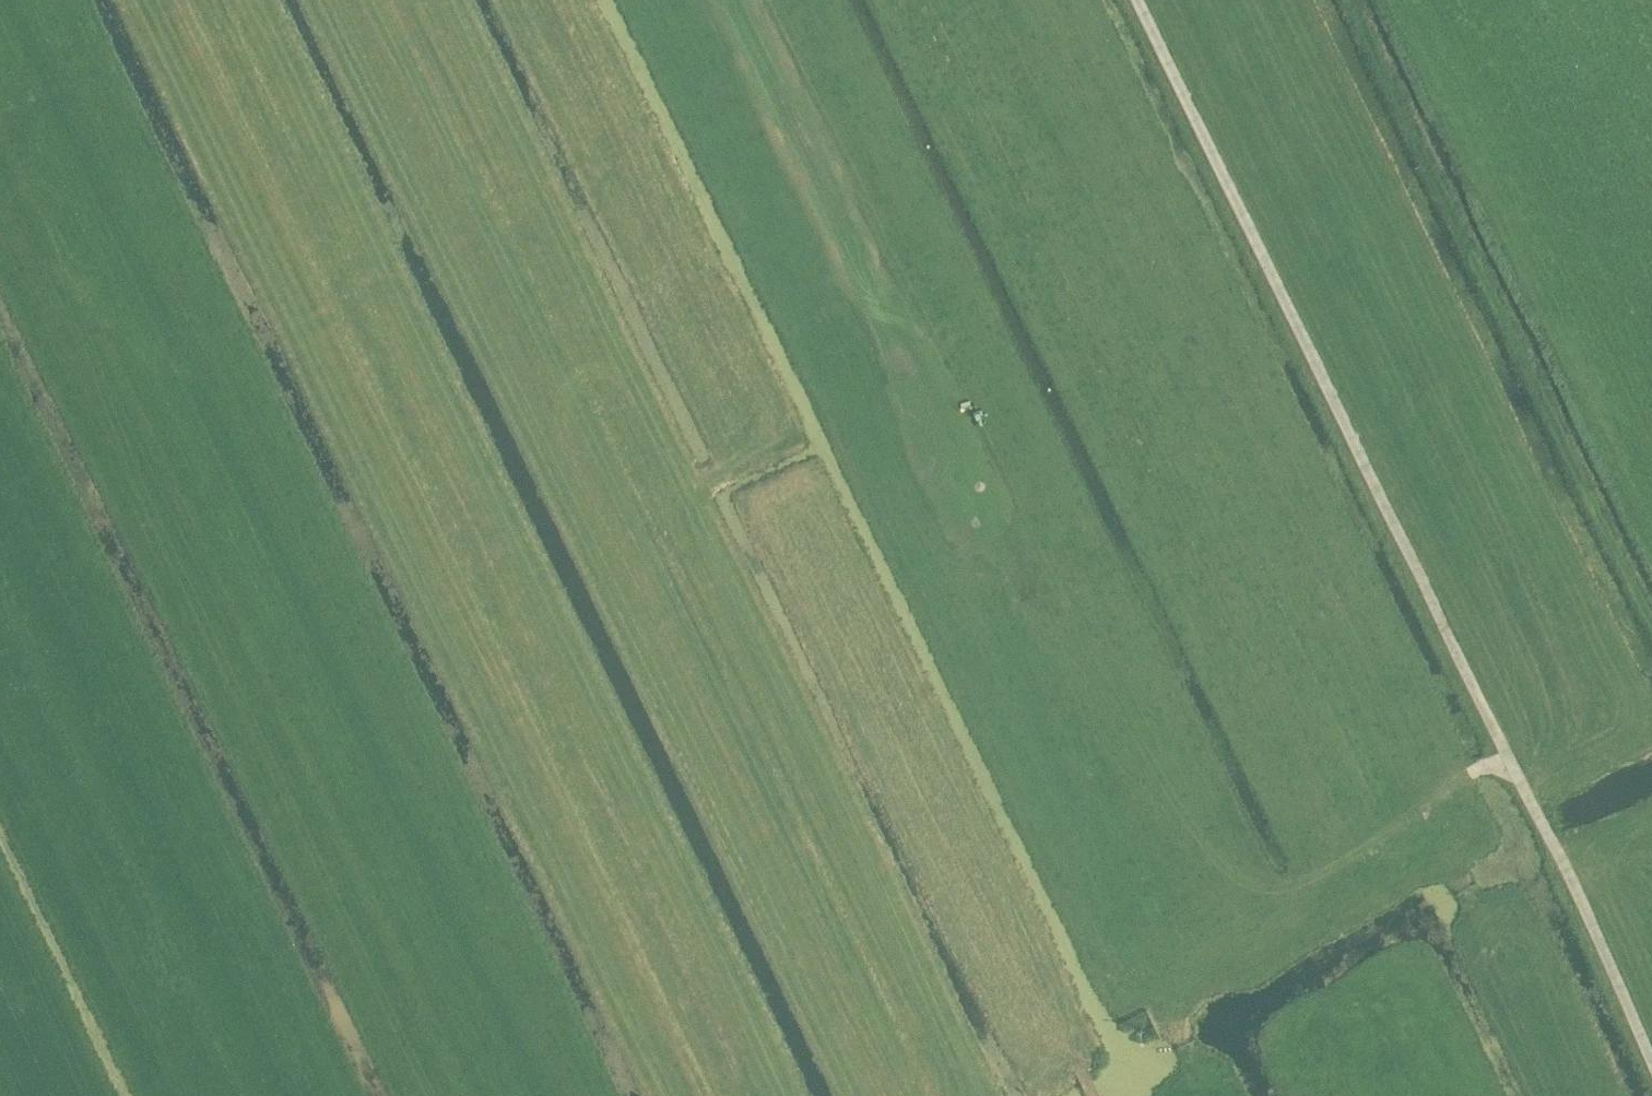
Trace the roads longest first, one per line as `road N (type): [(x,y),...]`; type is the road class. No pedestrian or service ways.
road 1 (track): [(685,1095),(344,400),(159,0)]
road 2 (track): [(1651,1054),(1138,0)]
road 3 (track): [(495,1095),(248,597)]

